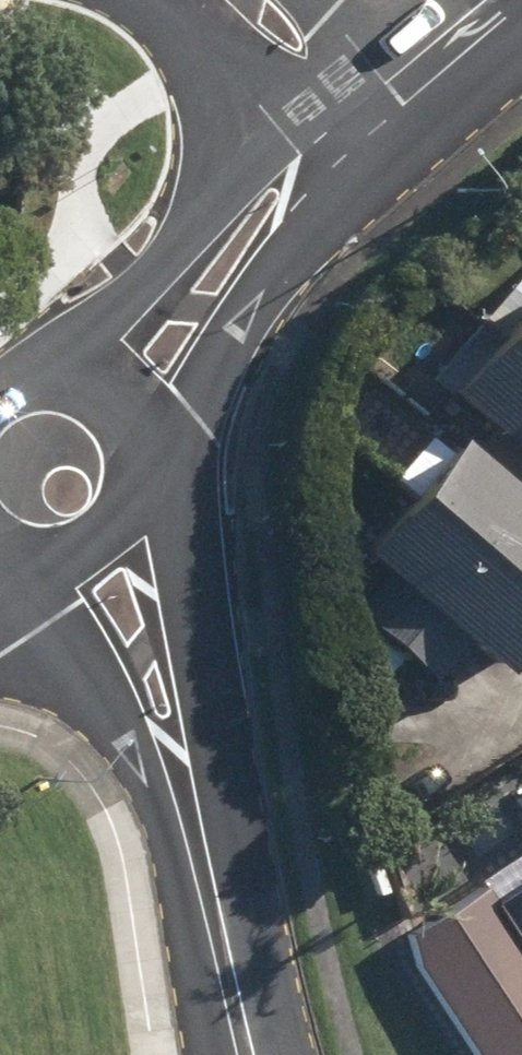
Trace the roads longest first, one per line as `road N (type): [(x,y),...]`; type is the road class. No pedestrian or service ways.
road 1 (secondary): [(388,157),(317,221),(238,323),(200,405),(140,465)]
road 2 (secondary): [(64,380),(150,285),(234,167),(309,103)]
road 3 (secondary): [(140,465),(184,516),(205,636),(192,797)]
road 4 (secondary): [(192,797),(36,635),(16,559)]
road 5 (secondary): [(248,1054),(192,797)]
road 6 (unclassified): [(309,103),(129,0)]
road 7 (secondary): [(140,465),(135,502),(96,551),(67,562),(16,559)]
road 8 (secondary): [(499,54),(388,157)]
road 9 (secondary): [(309,103),(410,0)]
road 10 (secondary): [(64,380),(111,404),(140,465)]

